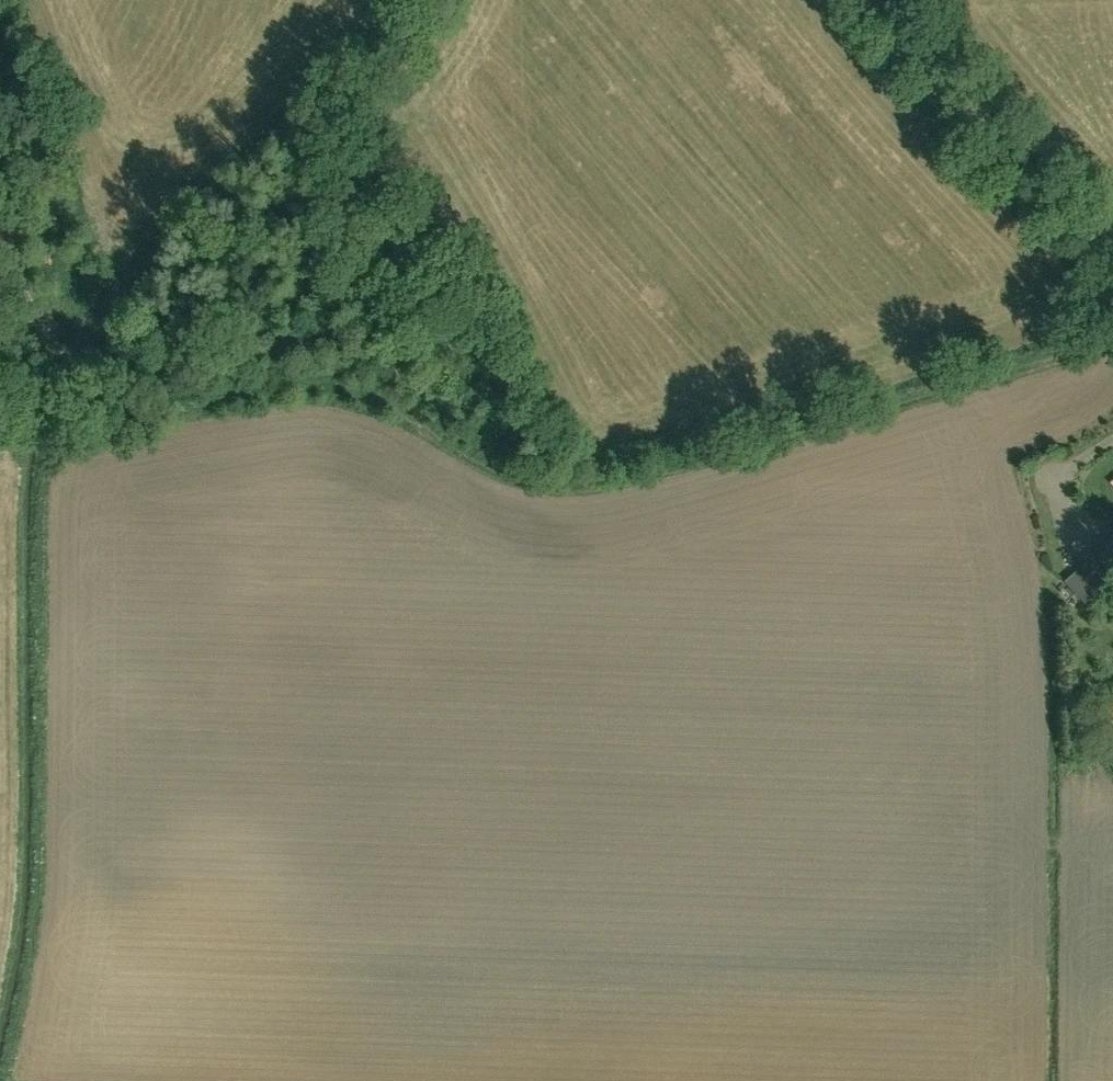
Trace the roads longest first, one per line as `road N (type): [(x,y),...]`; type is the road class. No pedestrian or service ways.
road 1 (track): [(1112,268),(871,0)]

